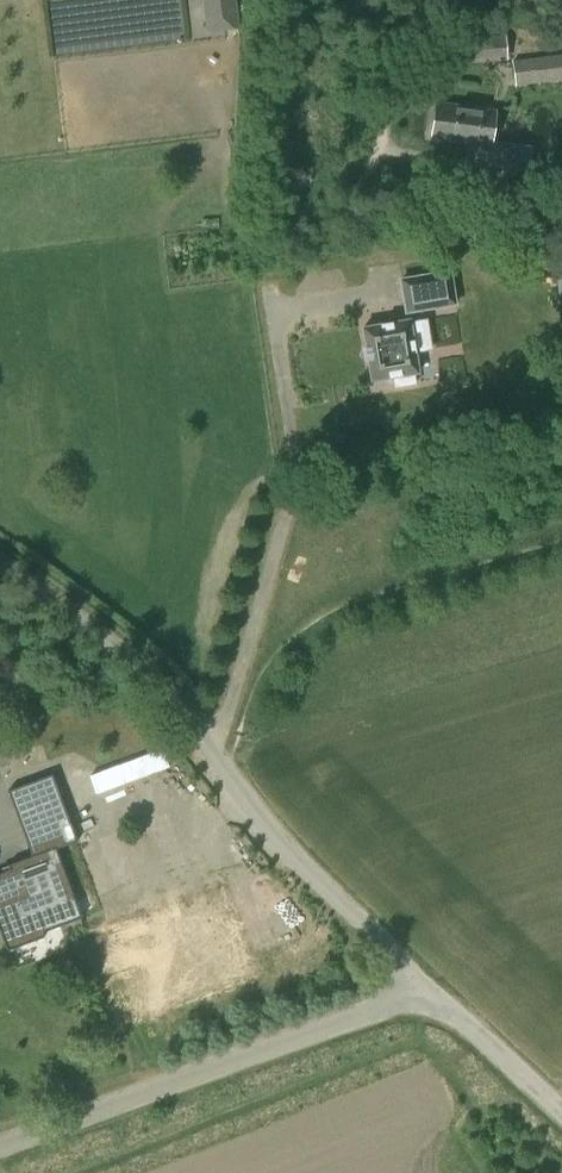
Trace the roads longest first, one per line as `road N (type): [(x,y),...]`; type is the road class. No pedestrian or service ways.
road 1 (unclassified): [(429,984),(328,894),(141,680),(0,574)]
road 2 (unclassified): [(0,1142),(429,984)]
road 3 (unclassified): [(561,1107),(429,984)]

